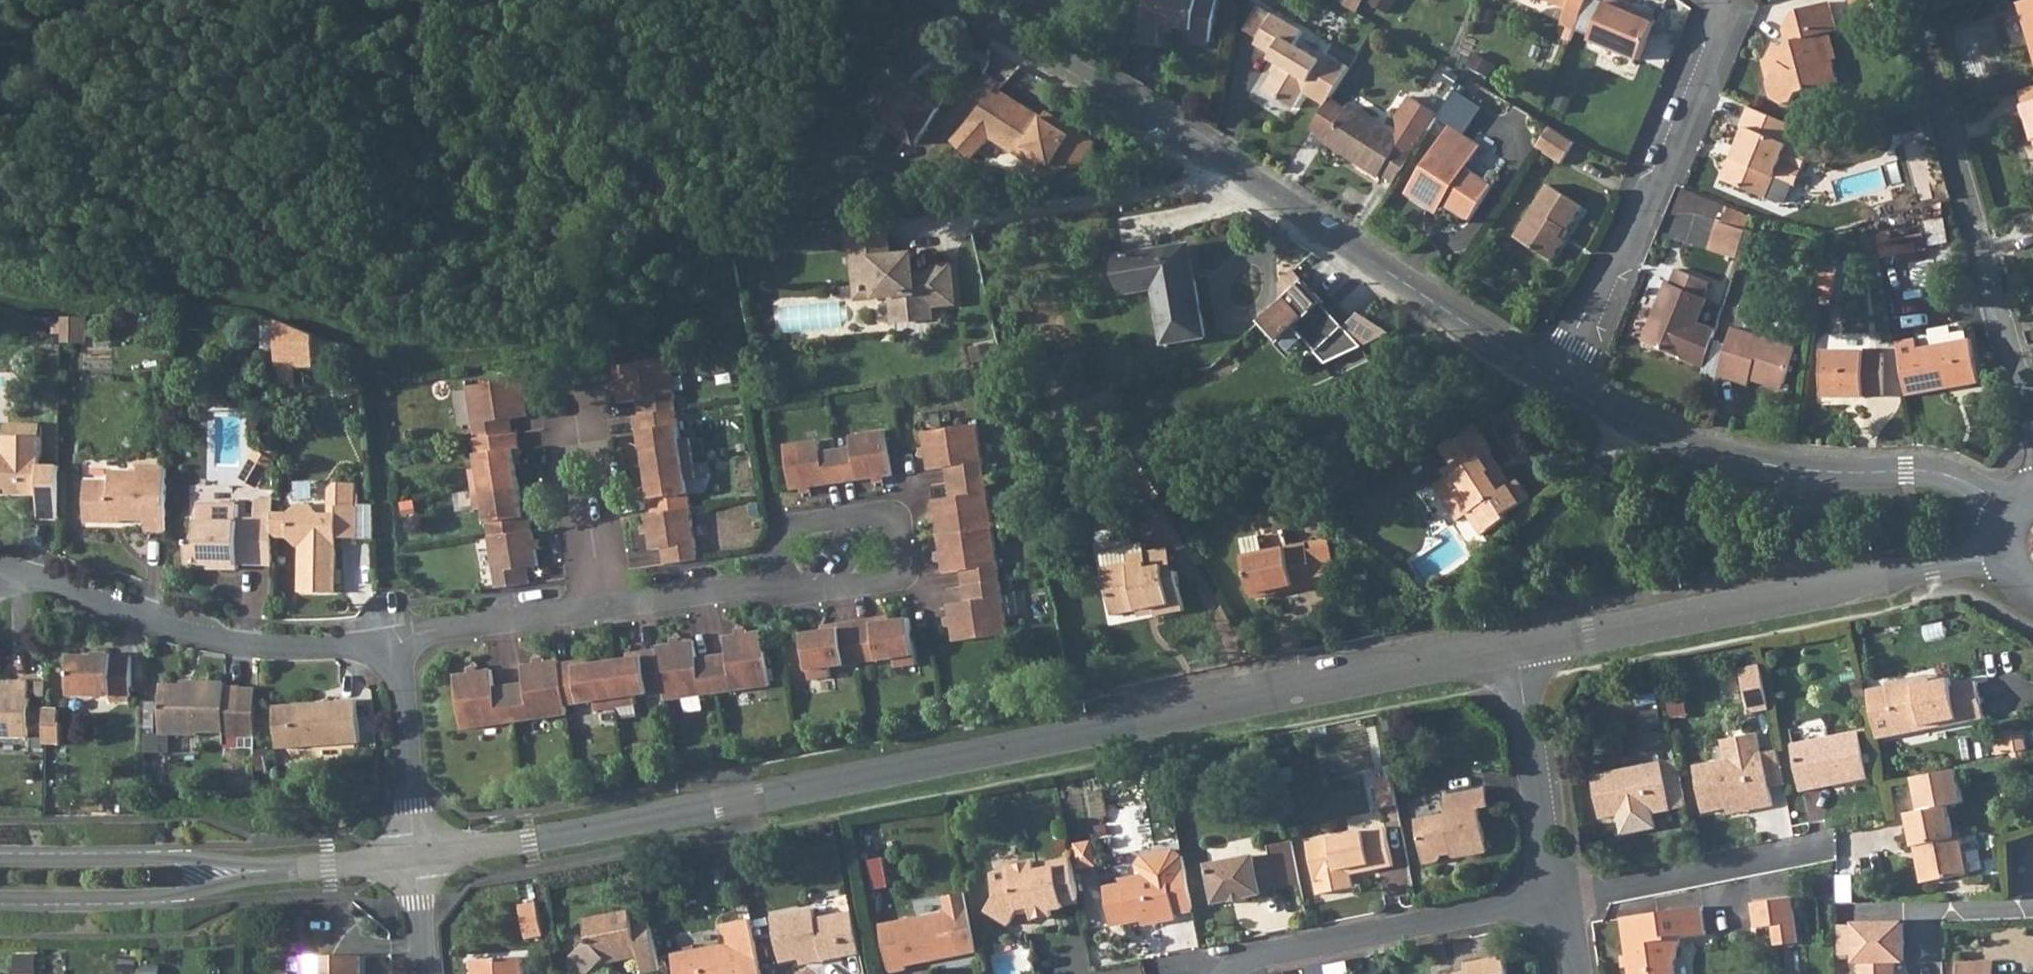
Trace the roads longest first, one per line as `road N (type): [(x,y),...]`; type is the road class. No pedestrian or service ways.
road 1 (residential): [(413,857),(1511,654)]
road 2 (residential): [(1511,654),(2008,552)]
road 3 (unclassified): [(1556,380),(1706,450),(1788,468),(1944,474),(2017,516)]
road 4 (residential): [(1907,0),(2032,443)]
road 5 (residential): [(1556,380),(1715,36),(1714,0)]
road 6 (residential): [(396,644),(248,646),(202,638),(55,584),(0,578)]
road 7 (unclassified): [(1237,173),(1556,380)]
road 8 (residential): [(768,580),(416,633),(396,644)]
road 9 (residential): [(1226,973),(1259,955),(1556,902)]
road 10 (residential): [(768,580),(780,591),(896,577),(903,564),(898,527),(880,515),(799,525),(771,564)]
road 11 (unclassified): [(951,0),(1237,173)]
road 12 (unclassified): [(960,218),(1202,188),(1237,173)]
road 13 (residential): [(1556,902),(1829,849)]
road 14 (residential): [(0,896),(185,894),(262,869)]
road 15 (residential): [(262,869),(183,858),(0,859)]
road 16 (residential): [(1511,654),(1556,902)]
road 17 (residential): [(413,857),(396,644)]
road 18 (residential): [(262,869),(413,857)]

